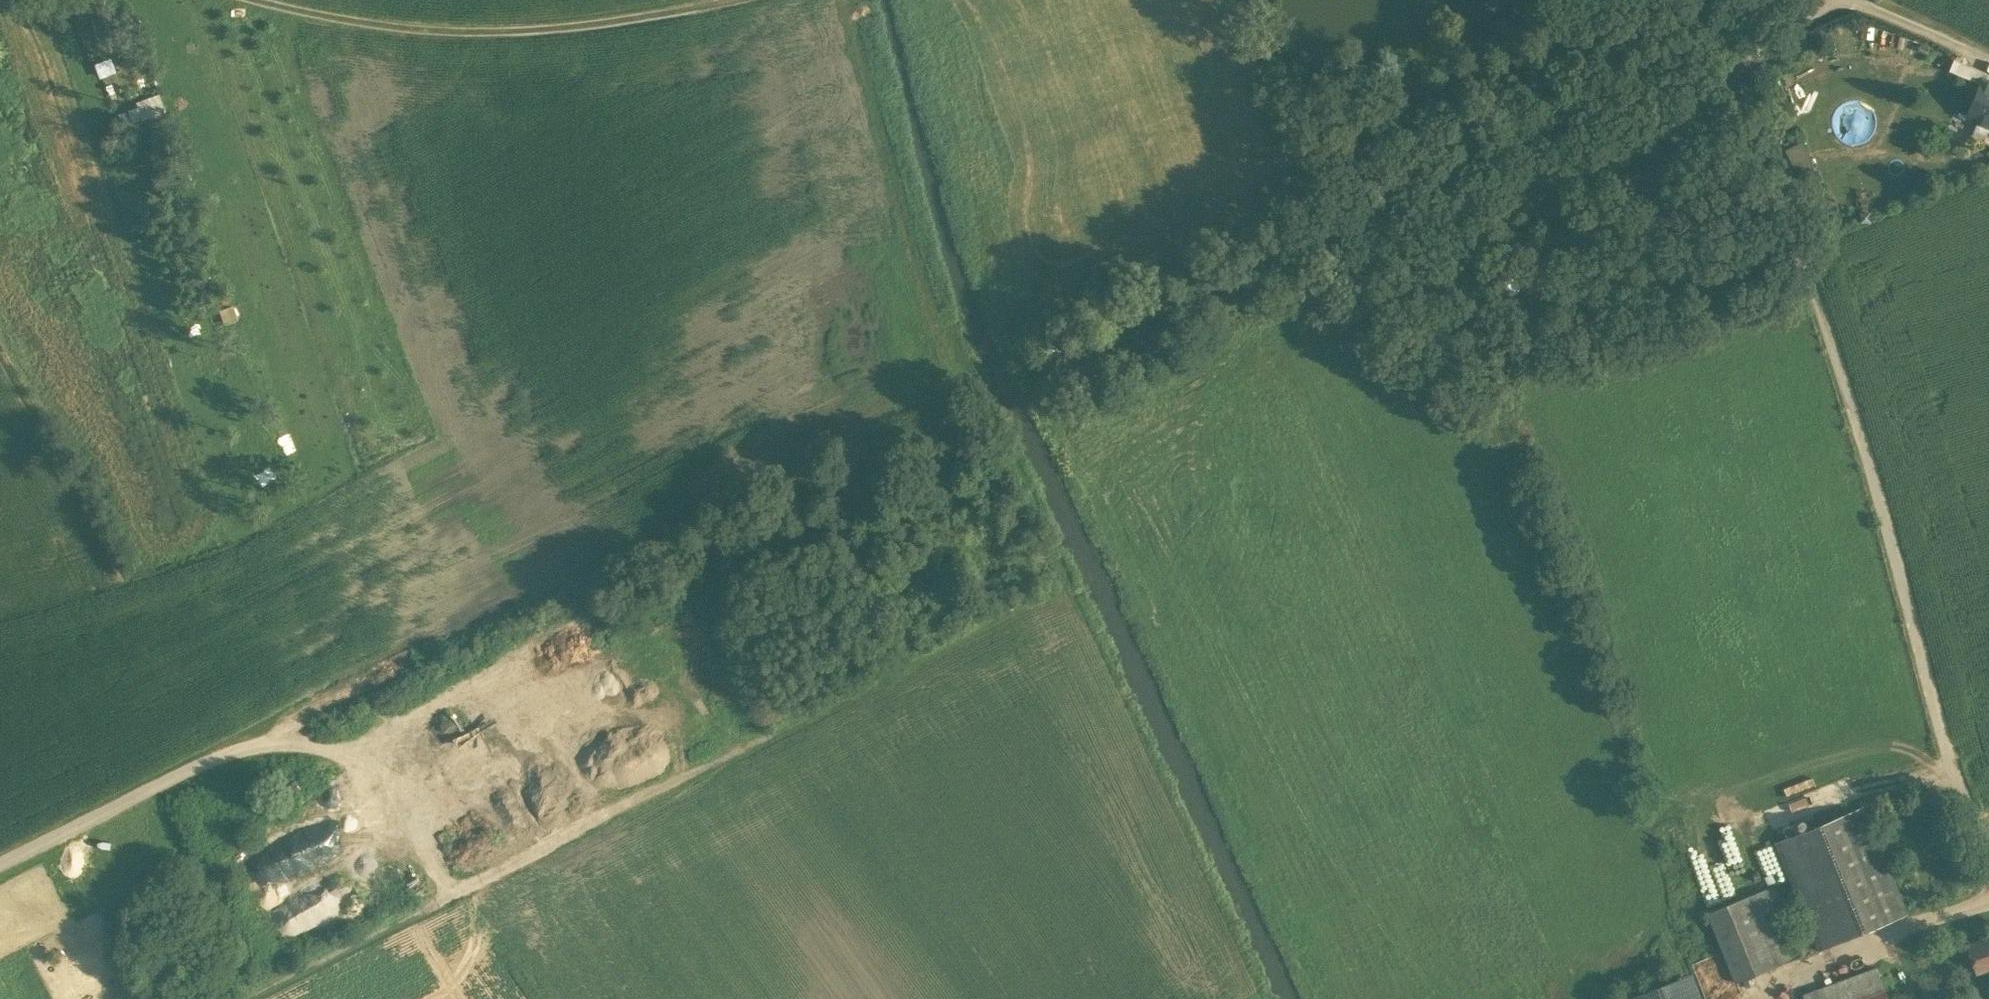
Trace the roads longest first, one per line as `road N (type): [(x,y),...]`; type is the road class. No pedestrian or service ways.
road 1 (track): [(264,0),(453,31),(612,21),(728,0)]
road 2 (track): [(532,848),(240,998)]

